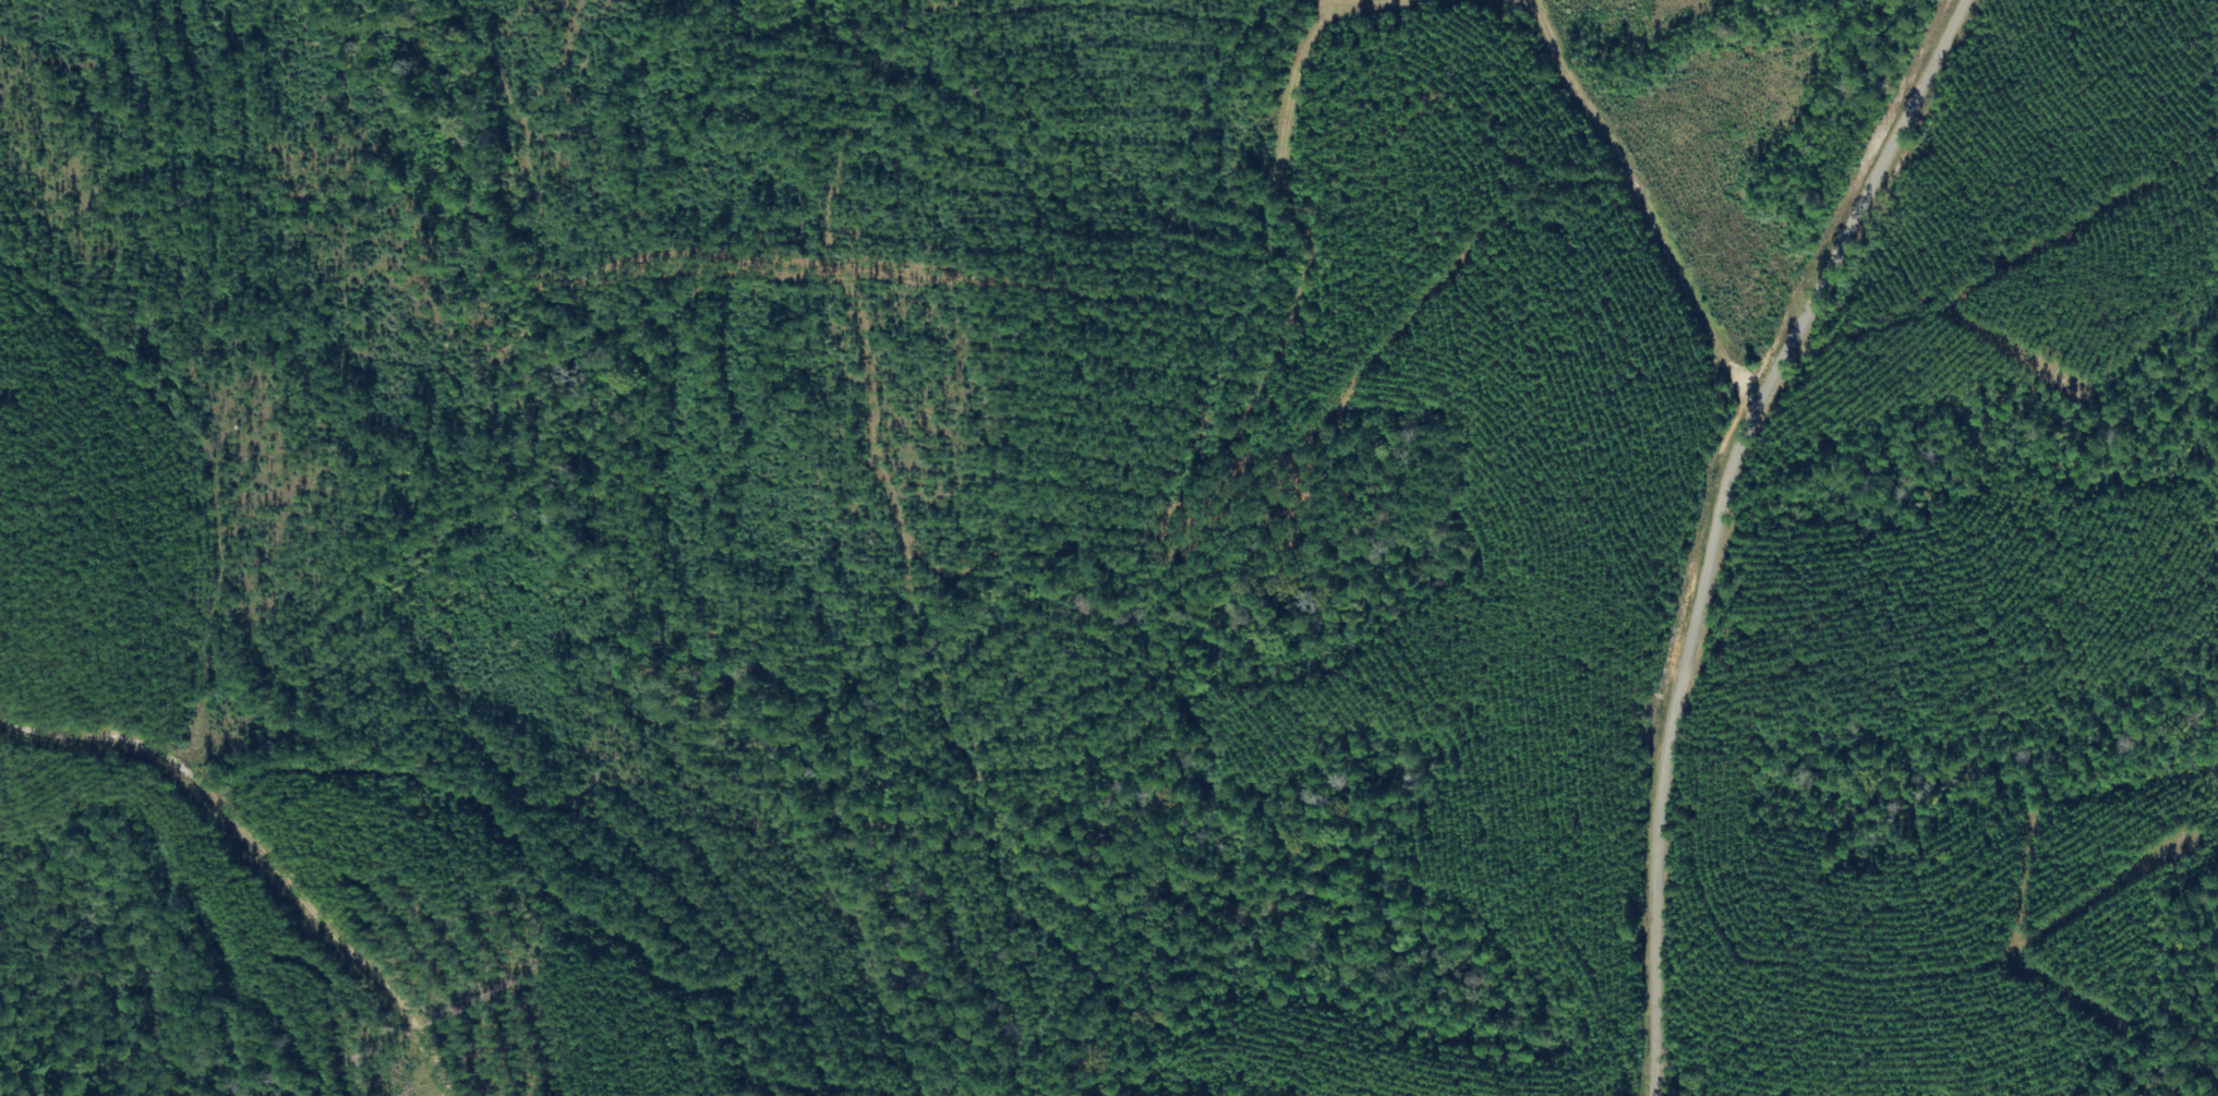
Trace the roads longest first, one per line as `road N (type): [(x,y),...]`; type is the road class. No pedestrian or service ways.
road 1 (residential): [(1599,1095),(1610,803),(1723,362),(1756,324),(1935,0)]
road 2 (residential): [(1723,362),(1637,324),(1551,140),(1502,0)]

